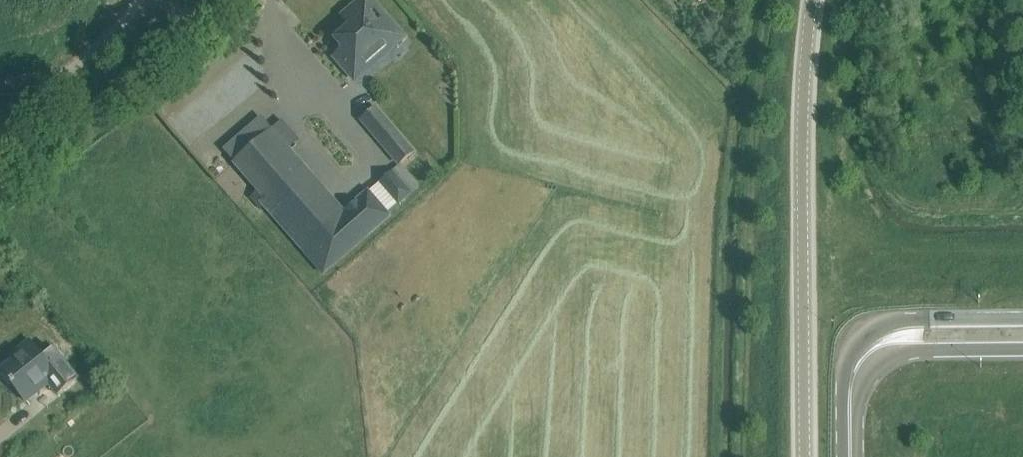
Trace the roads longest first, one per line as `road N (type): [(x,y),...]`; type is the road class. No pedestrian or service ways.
road 1 (unclassified): [(804,456),(801,158),(812,0)]
road 2 (unclassified): [(220,0),(0,195)]
road 3 (motorway): [(1022,318),(911,319),(878,329),(852,353),(849,409)]
road 4 (motorway): [(849,409),(862,375),(885,357),(1022,352)]

